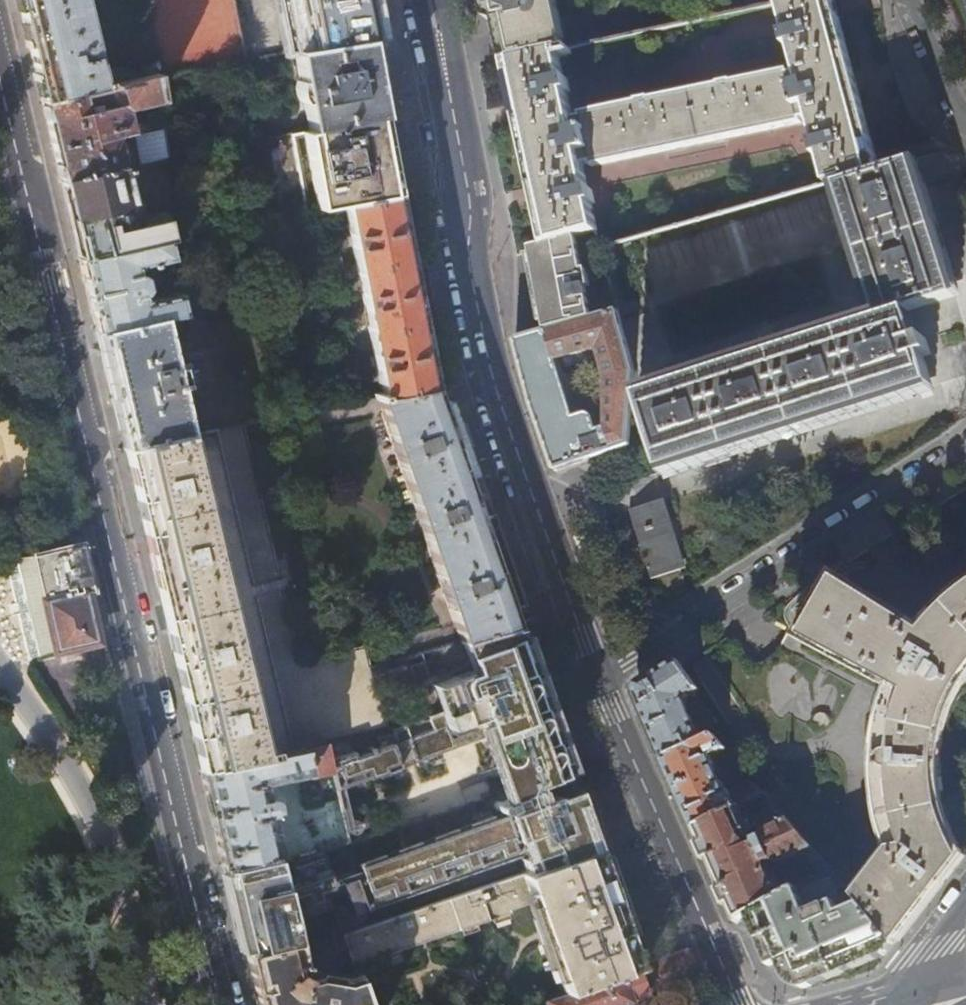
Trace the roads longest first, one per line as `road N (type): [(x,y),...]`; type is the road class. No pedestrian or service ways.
road 1 (residential): [(0,71),(217,1004)]
road 2 (tertiary): [(600,678),(492,371),(433,0)]
road 3 (residential): [(600,678),(965,449)]
road 4 (tertiary): [(742,1004),(600,678)]
road 5 (residential): [(914,0),(965,117)]

